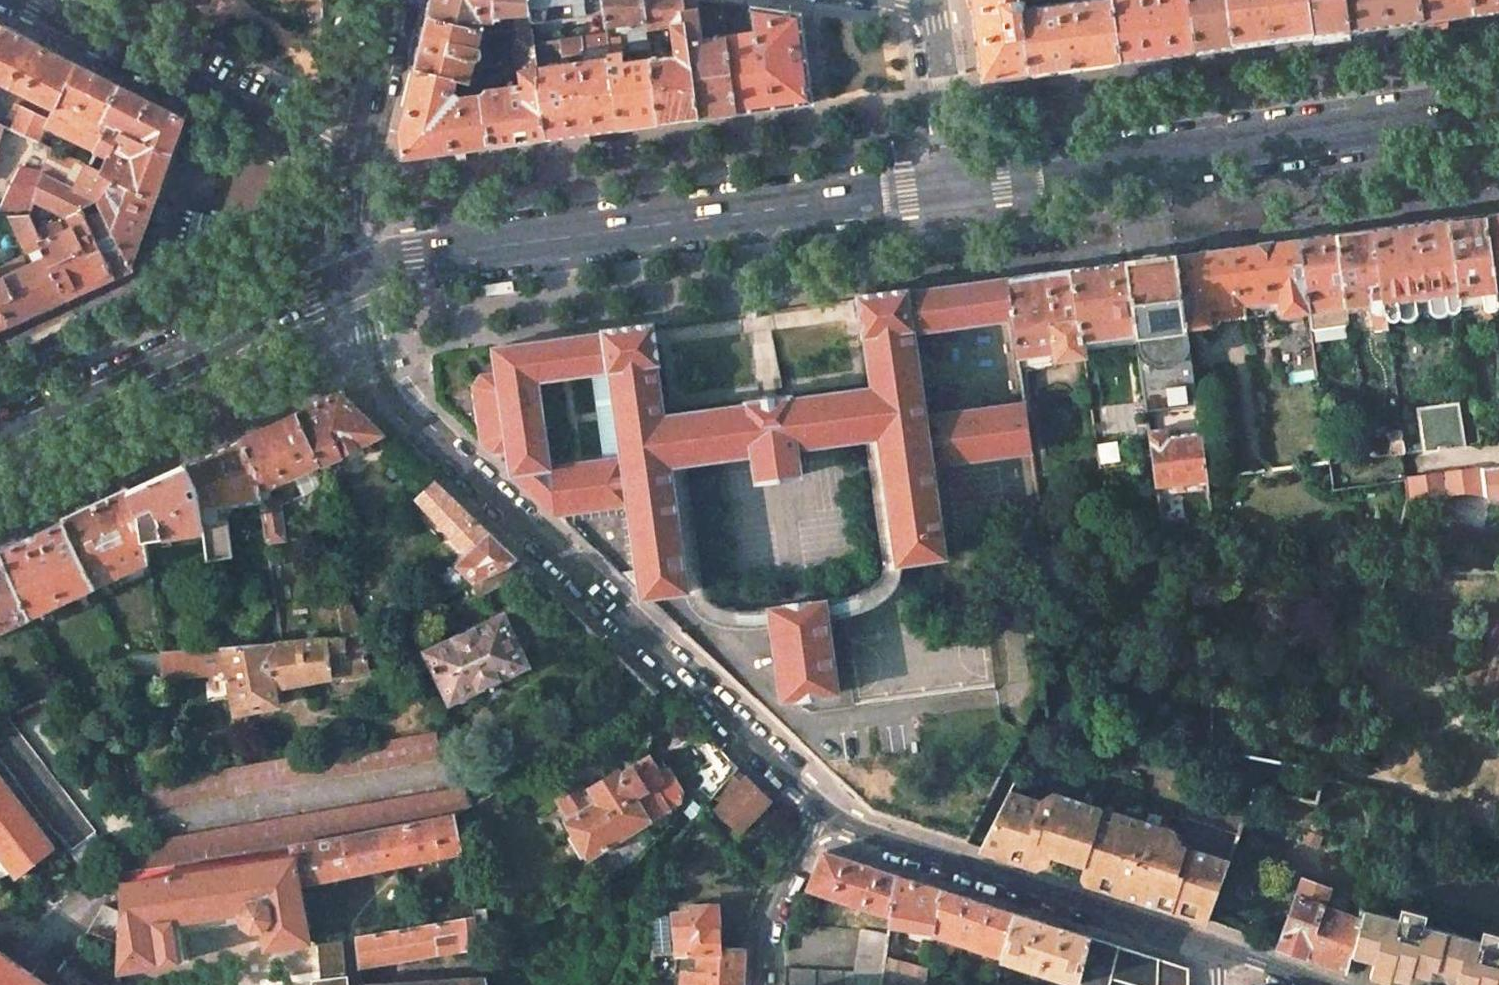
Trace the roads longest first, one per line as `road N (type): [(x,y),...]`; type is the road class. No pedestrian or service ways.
road 1 (primary): [(1498,380),(0,242)]
road 2 (primary): [(0,292),(670,360),(1498,424)]
road 3 (residential): [(821,811),(407,414),(375,363),(357,274)]
road 4 (secondary): [(357,274),(414,259),(955,185)]
road 5 (secondary): [(955,185),(1498,112)]
road 6 (residential): [(1218,949),(867,834),(821,811)]
road 7 (secondary): [(0,438),(357,274)]
road 8 (residential): [(74,29),(353,163)]
road 9 (residential): [(955,185),(929,0)]
road 10 (residential): [(821,811),(762,933),(759,984)]
road 11 (tertiary): [(353,163),(395,0)]

